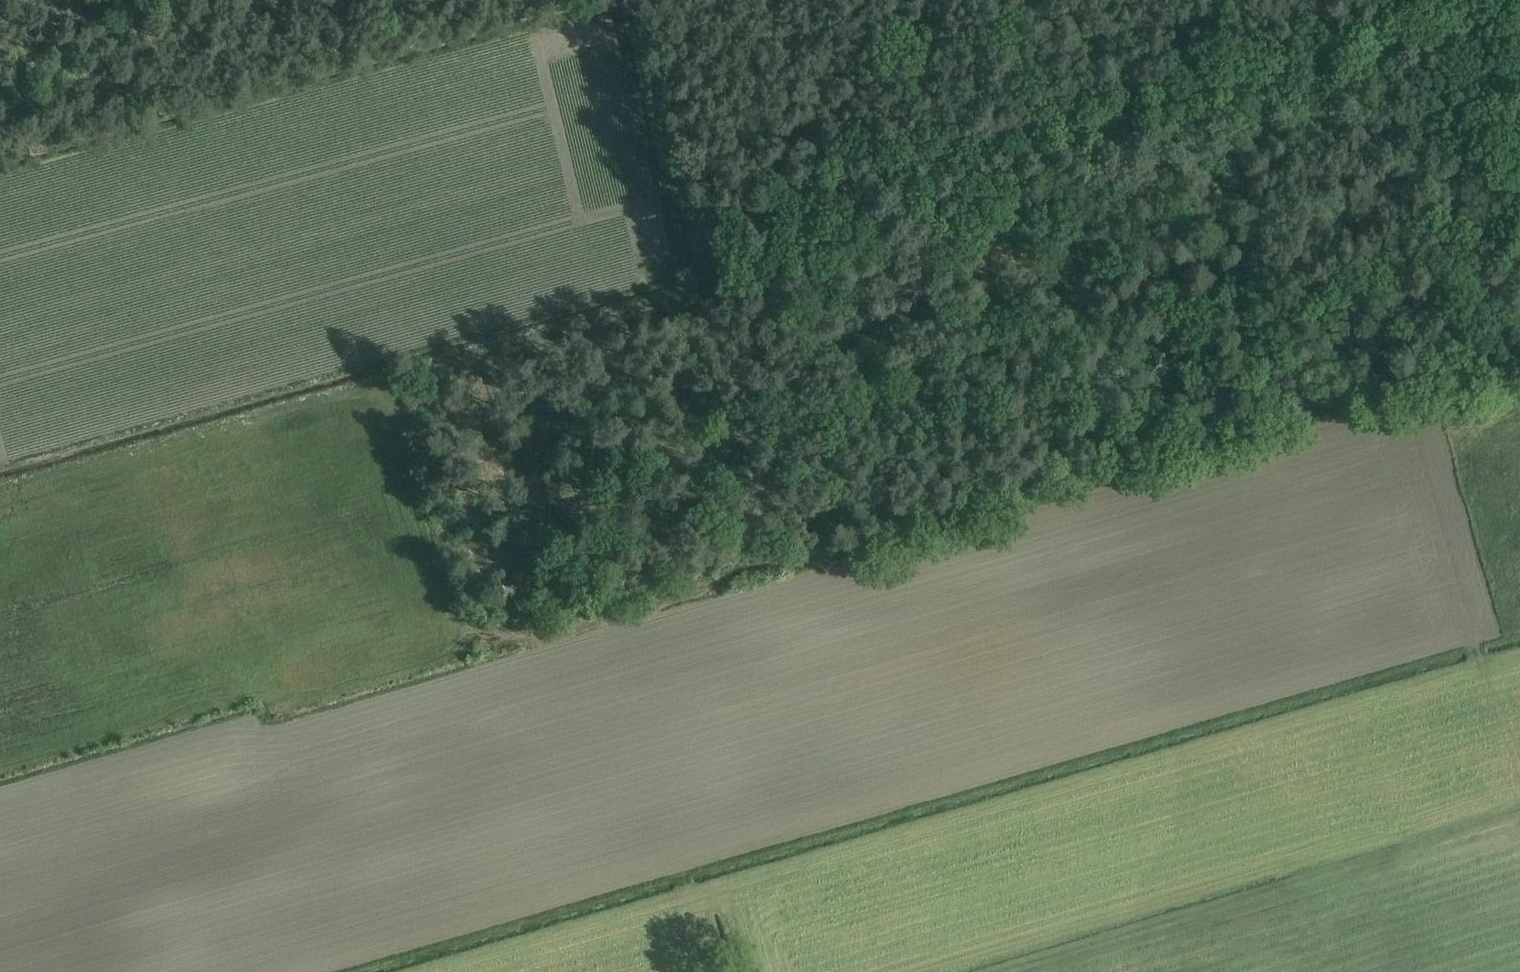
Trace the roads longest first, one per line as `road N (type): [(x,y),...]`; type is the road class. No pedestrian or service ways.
road 1 (track): [(1519,14),(1034,138),(983,0)]
road 2 (track): [(677,240),(1034,138)]

